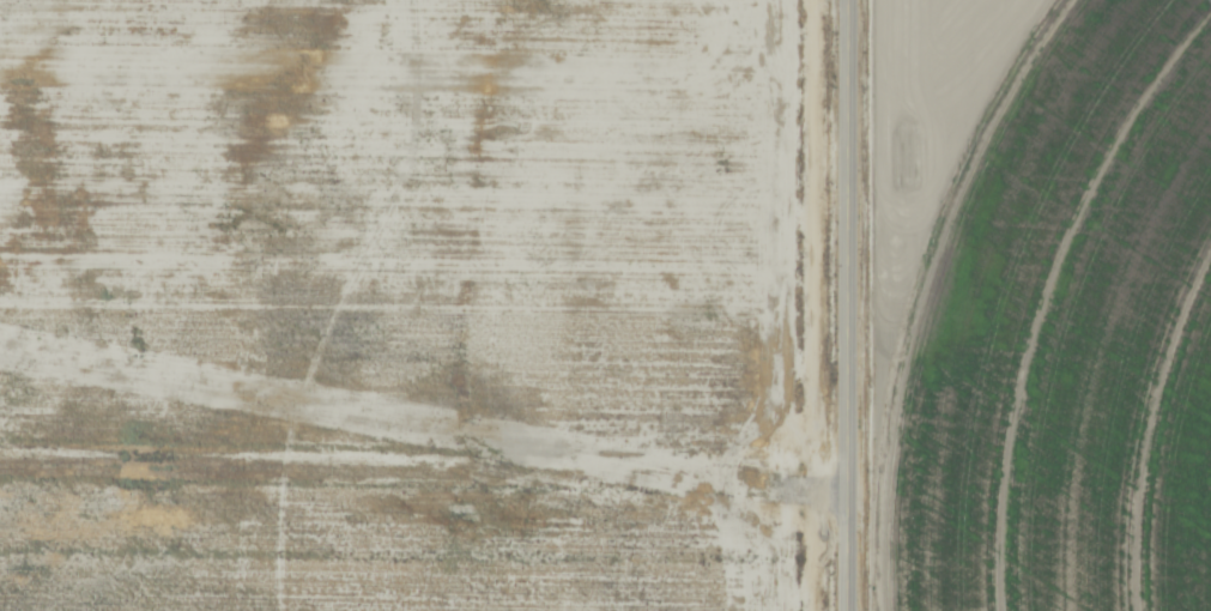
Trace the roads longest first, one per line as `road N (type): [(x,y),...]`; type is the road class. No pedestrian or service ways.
road 1 (secondary): [(862,610),(855,0)]

